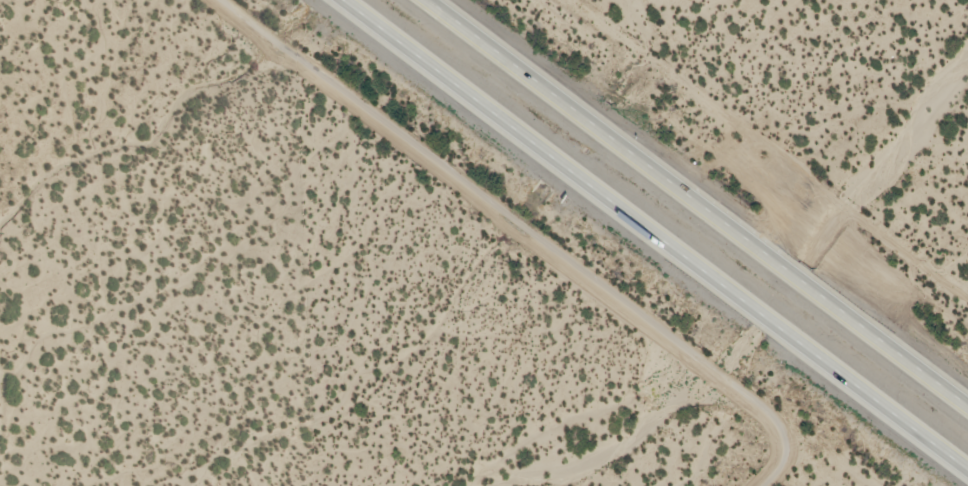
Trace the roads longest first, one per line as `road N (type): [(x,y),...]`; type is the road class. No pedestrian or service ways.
road 1 (motorway): [(342,0),(967,473)]
road 2 (residential): [(209,0),(775,425),(777,451),(758,485)]
road 3 (motorway): [(967,410),(423,0)]

